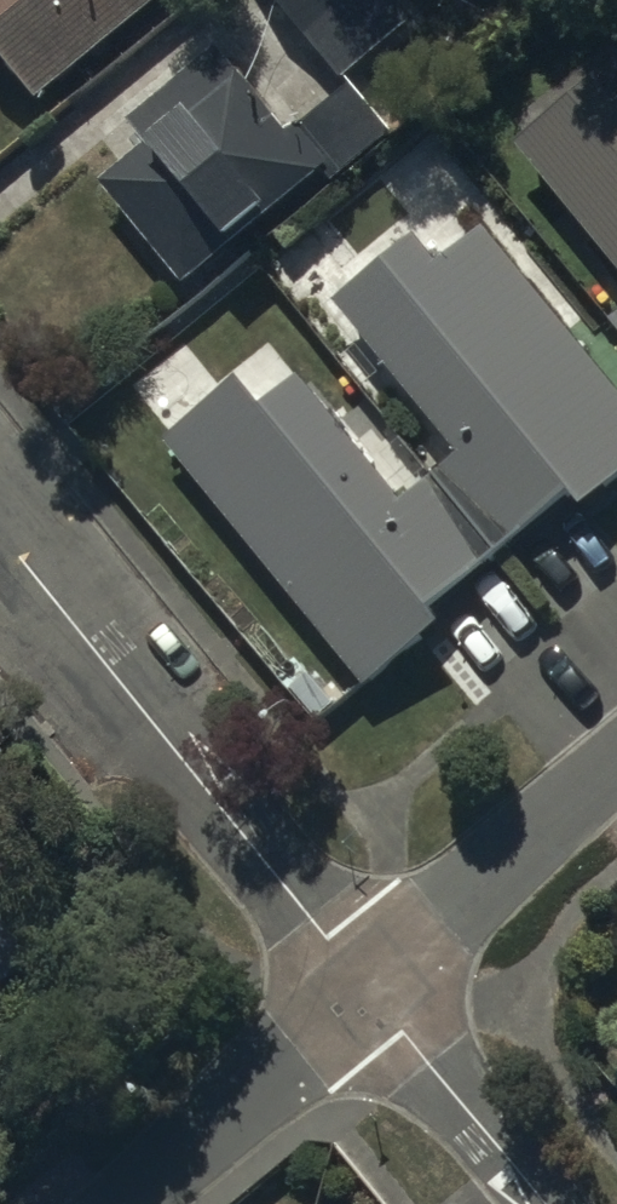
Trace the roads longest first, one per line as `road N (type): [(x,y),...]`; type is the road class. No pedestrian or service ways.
road 1 (residential): [(360,980),(0,533)]
road 2 (residential): [(108,1203),(360,980)]
road 3 (residential): [(360,980),(616,764)]
road 4 (residential): [(546,1203),(360,980)]

